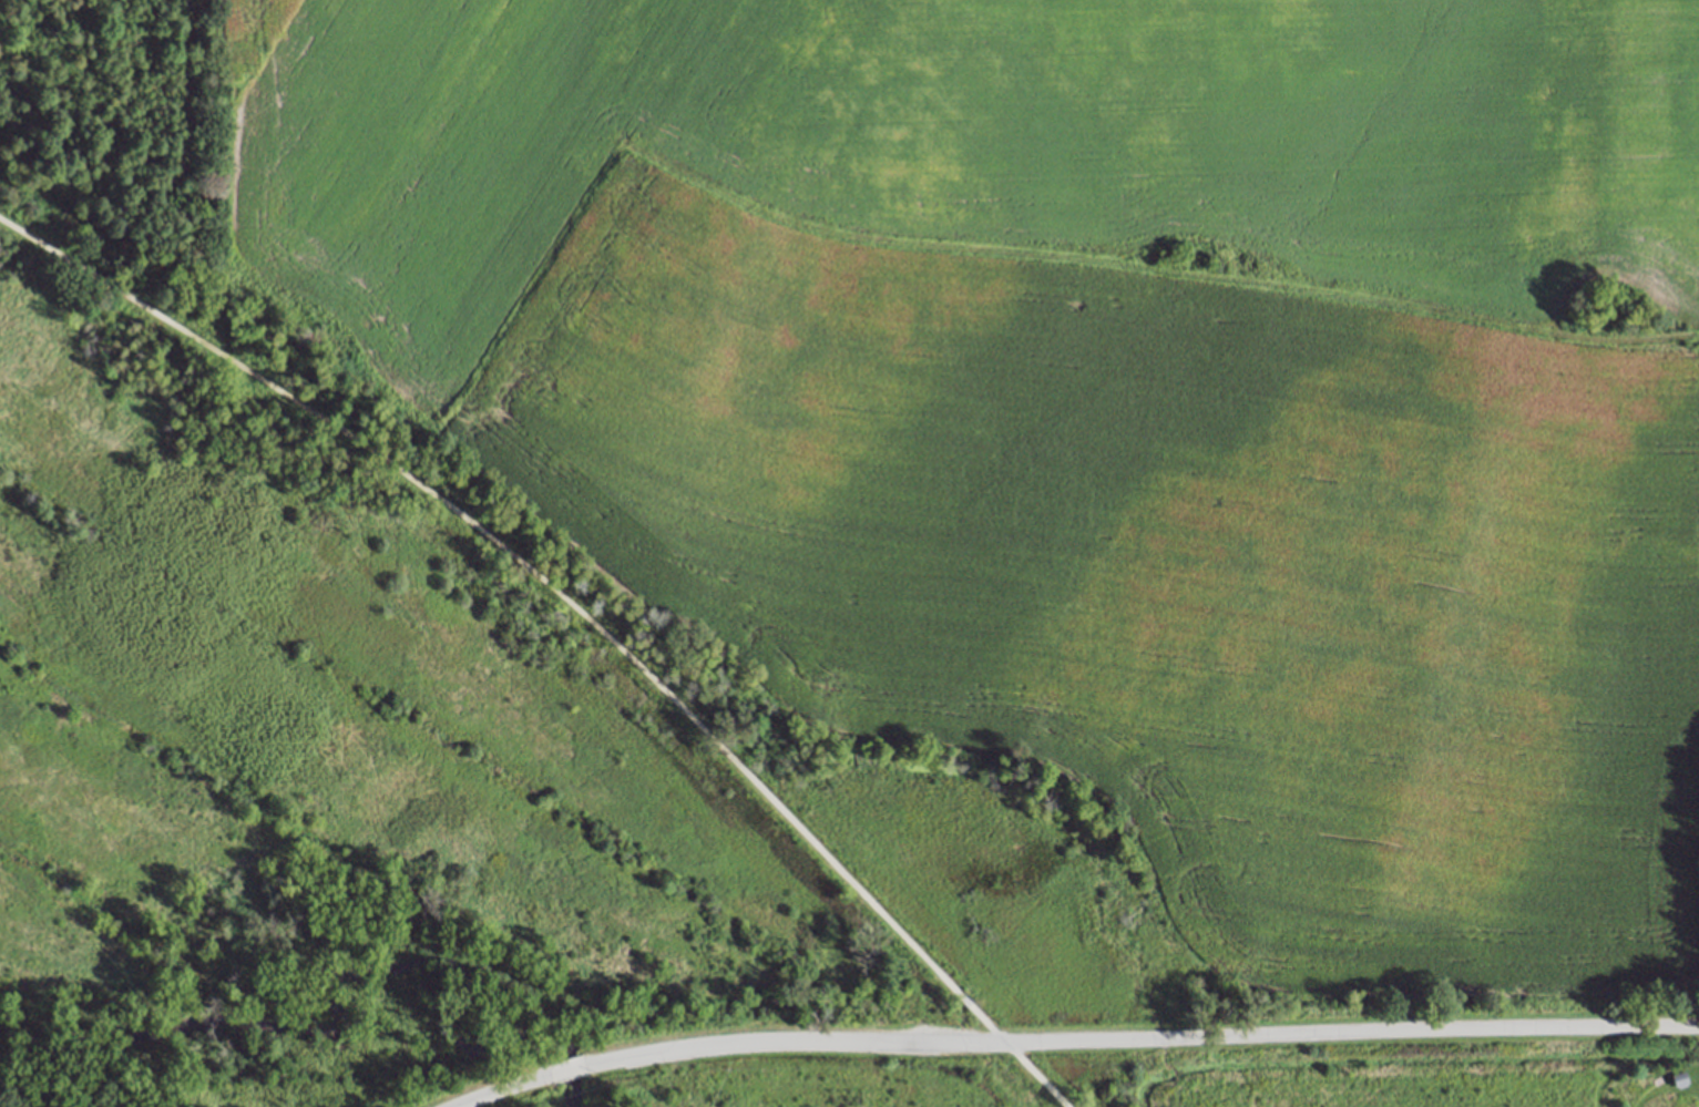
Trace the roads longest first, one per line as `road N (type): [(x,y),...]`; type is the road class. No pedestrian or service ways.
road 1 (residential): [(1698,1020),(1074,1042),(743,1039),(584,1067)]

